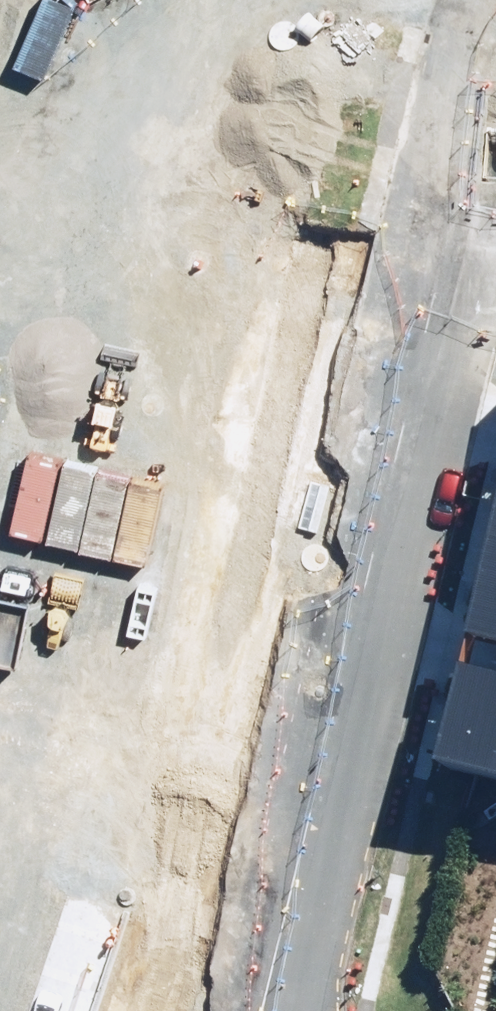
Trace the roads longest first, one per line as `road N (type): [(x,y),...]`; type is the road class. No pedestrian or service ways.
road 1 (primary): [(247,0),(196,253),(2,1010)]
road 2 (residential): [(443,256),(262,1010)]
road 3 (primary): [(0,440),(94,0)]

